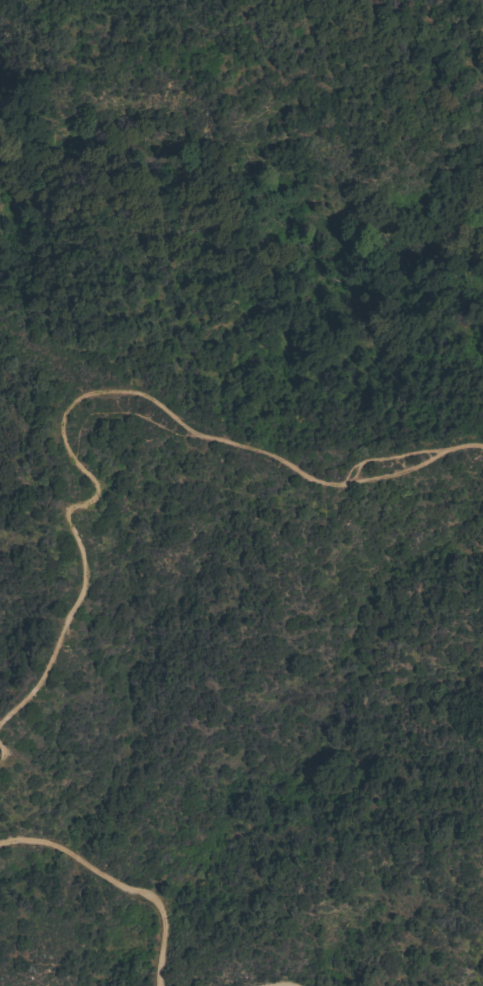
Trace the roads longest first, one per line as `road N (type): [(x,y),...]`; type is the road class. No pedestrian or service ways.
road 1 (track): [(0,720),(40,677),(80,586),(83,569),(64,509),(95,489),(59,434),(68,403),(98,391),(140,392),(239,442)]
road 2 (track): [(164,985),(175,924),(164,895),(124,889),(44,844),(0,843)]

